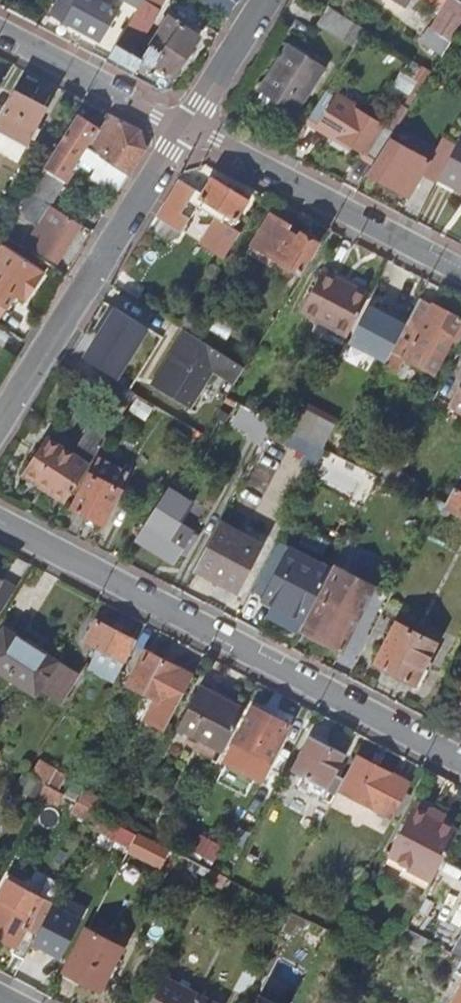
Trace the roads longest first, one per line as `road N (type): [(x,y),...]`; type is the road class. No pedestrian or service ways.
road 1 (residential): [(0,519),(460,760)]
road 2 (residential): [(188,130),(0,426)]
road 3 (residential): [(188,130),(460,273)]
road 4 (residential): [(0,31),(188,130)]
road 5 (residential): [(269,0),(188,130)]

